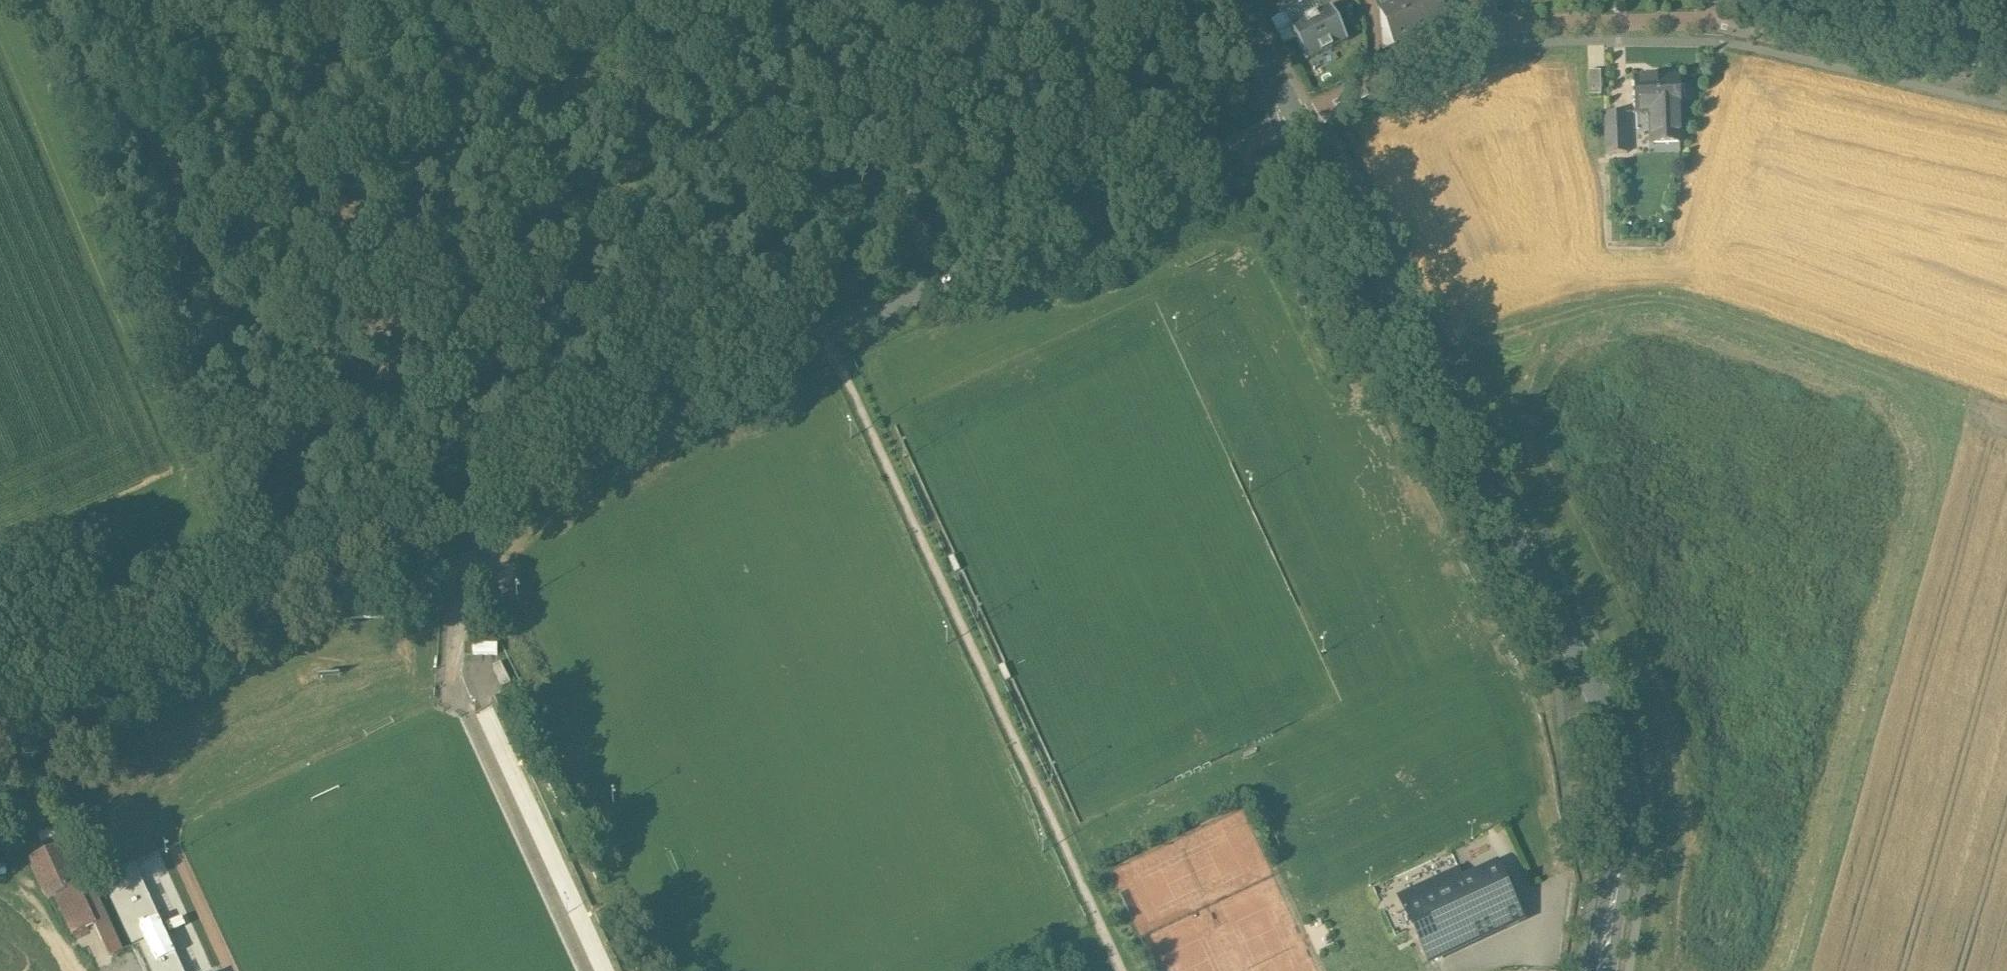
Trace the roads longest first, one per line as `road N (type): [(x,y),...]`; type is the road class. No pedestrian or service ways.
road 1 (unclassified): [(0,724),(1296,122)]
road 2 (tertiary): [(1628,803),(1618,745),(1593,682),(1296,122)]
road 3 (residential): [(1486,38),(1747,31),(1786,41)]
road 4 (tertiary): [(1628,803),(1595,970)]
road 5 (tertiary): [(1611,970),(1628,803)]
road 6 (tertiary): [(1296,122),(1231,0)]
road 7 (residential): [(1373,89),(1486,38)]

